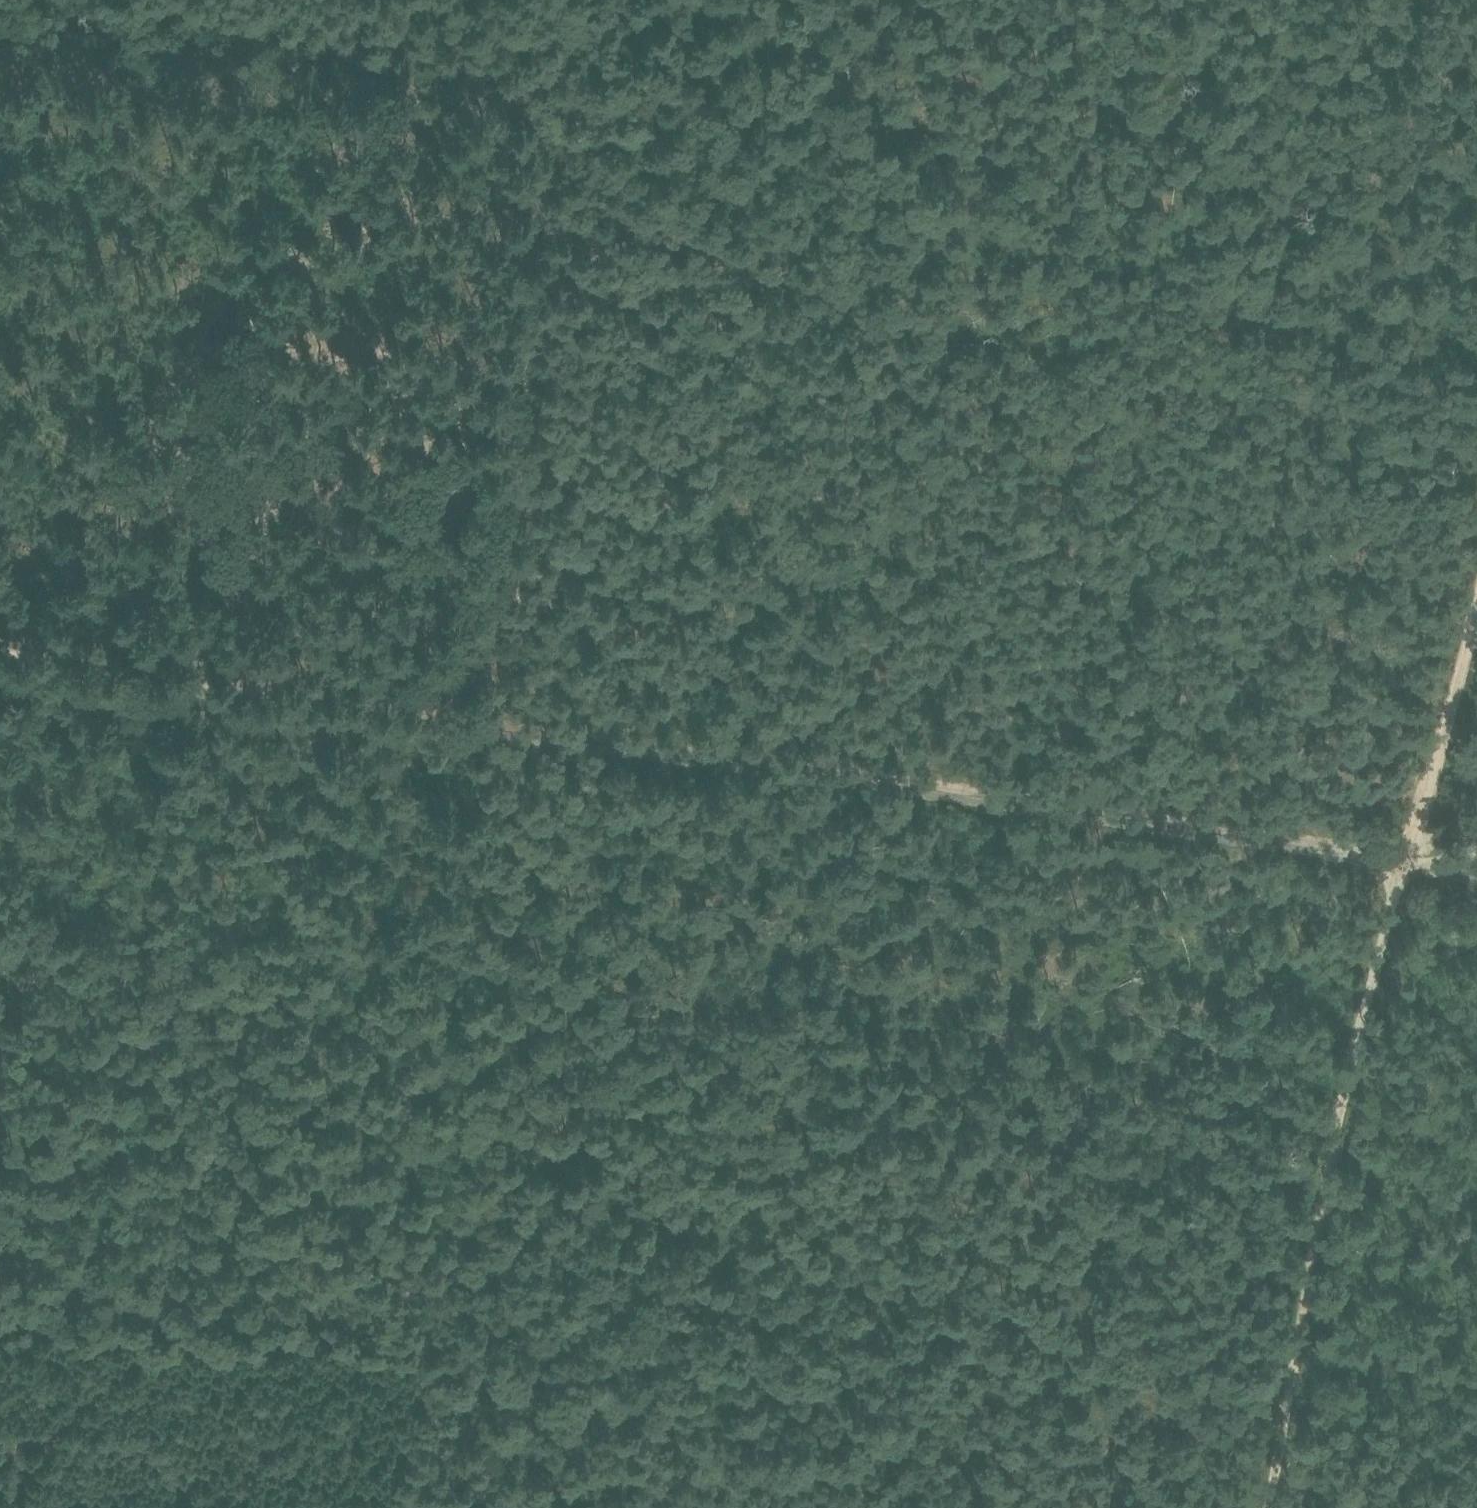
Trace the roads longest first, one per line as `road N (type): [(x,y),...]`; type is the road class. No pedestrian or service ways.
road 1 (track): [(0,651),(1354,848),(1402,862)]
road 2 (track): [(1402,862),(1344,1075),(1268,1507)]
road 3 (track): [(1476,607),(1402,862)]

